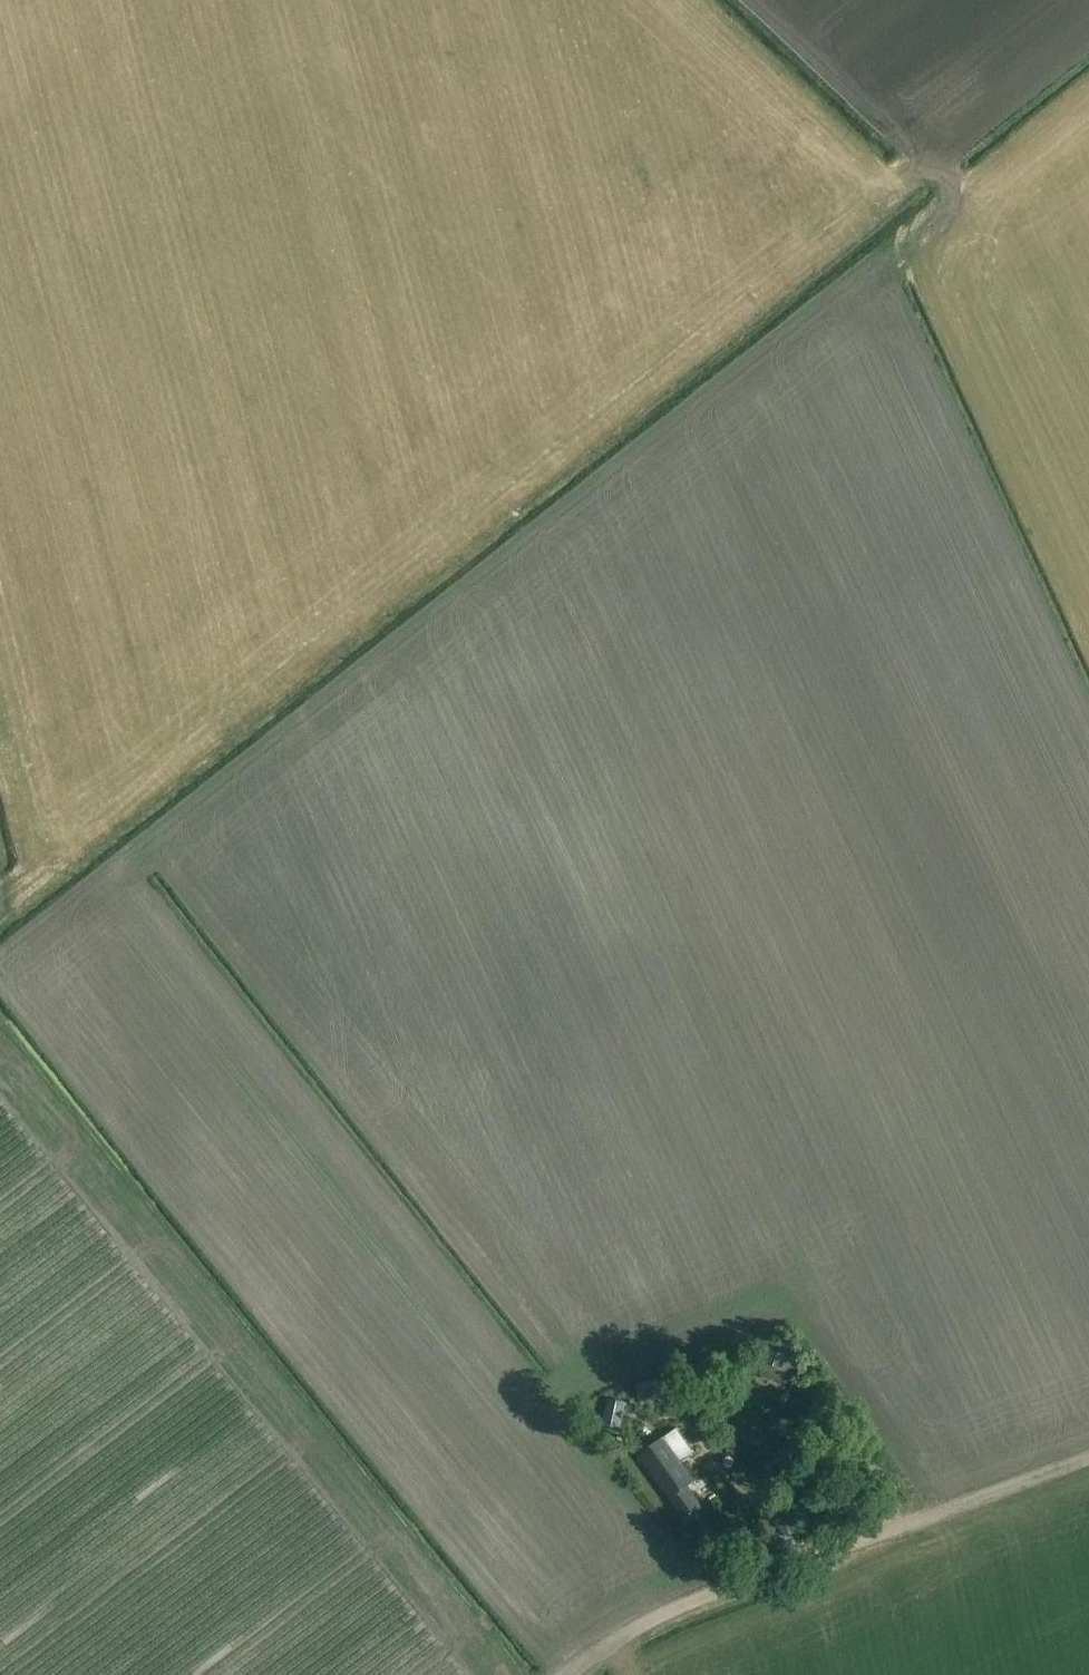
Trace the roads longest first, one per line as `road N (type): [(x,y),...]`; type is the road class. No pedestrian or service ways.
road 1 (track): [(566,1674),(664,1615),(903,1522)]

